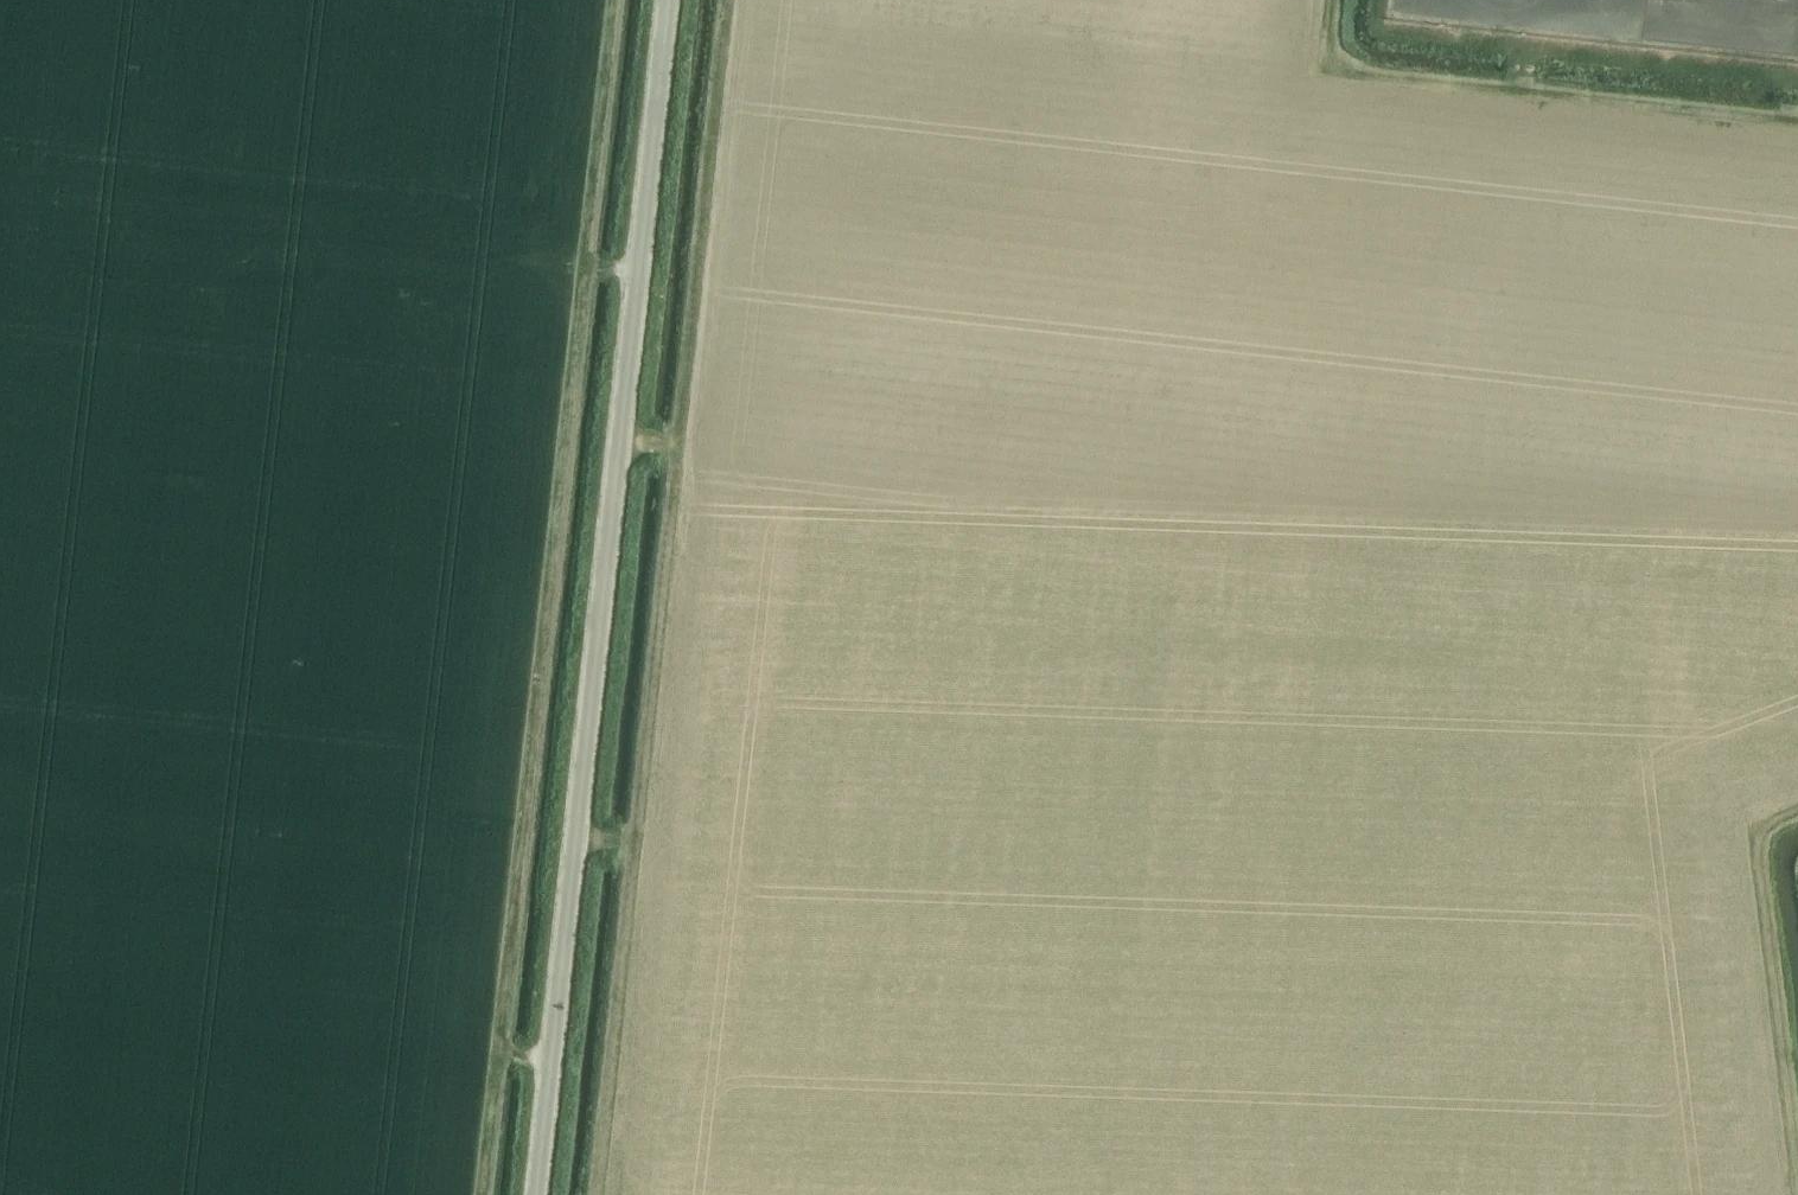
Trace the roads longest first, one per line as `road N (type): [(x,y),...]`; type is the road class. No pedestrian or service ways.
road 1 (unclassified): [(536,1194),(668,0)]
road 2 (track): [(1797,117),(1302,61)]
road 3 (track): [(1389,34),(1797,77)]
road 4 (track): [(1797,1161),(1758,830),(1797,815)]

